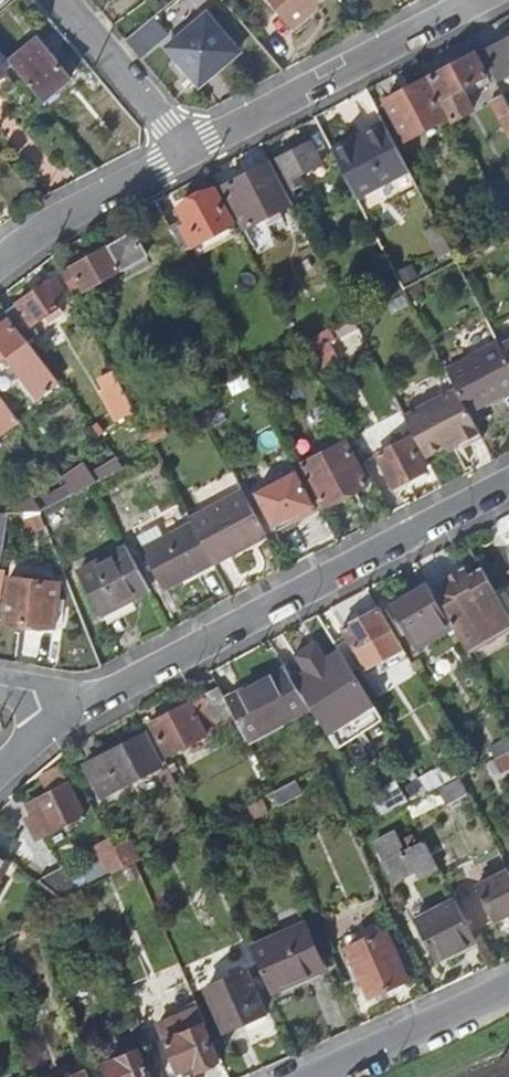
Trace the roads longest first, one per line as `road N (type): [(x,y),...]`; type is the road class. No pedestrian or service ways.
road 1 (unclassified): [(87,704),(508,483)]
road 2 (residential): [(191,150),(481,0)]
road 3 (residential): [(0,263),(53,223),(191,150)]
road 4 (unclassified): [(316,1076),(508,988)]
road 5 (residential): [(65,0),(191,150)]

